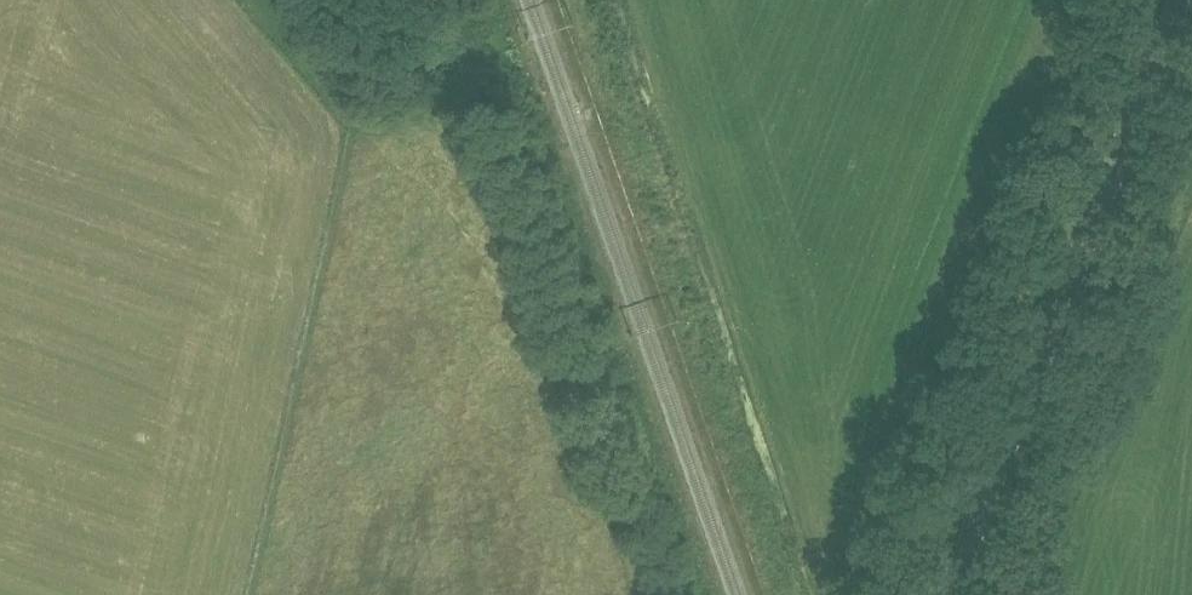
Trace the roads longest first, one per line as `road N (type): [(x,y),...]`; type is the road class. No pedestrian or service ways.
road 1 (tertiary): [(950,594),(1175,0)]

